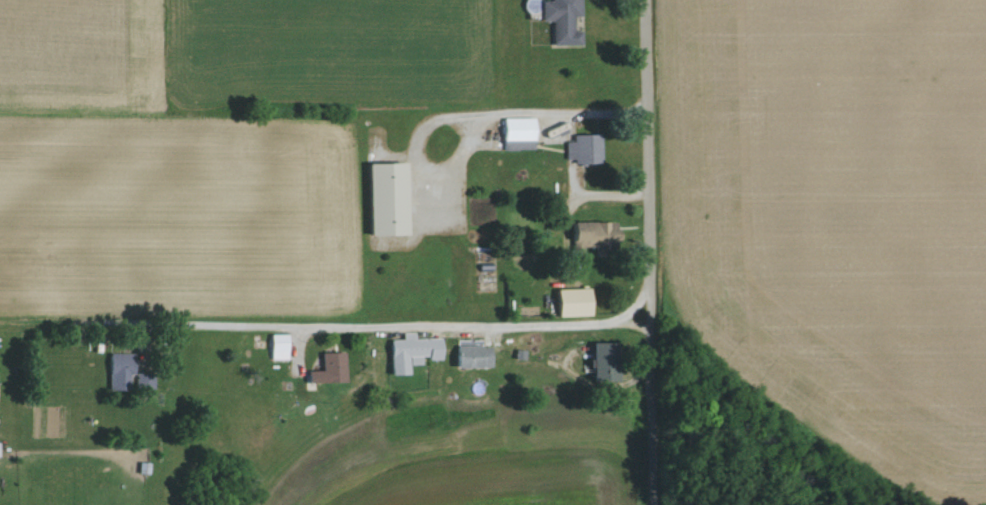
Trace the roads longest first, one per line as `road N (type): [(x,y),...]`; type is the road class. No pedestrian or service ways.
road 1 (residential): [(656,504),(645,0)]

